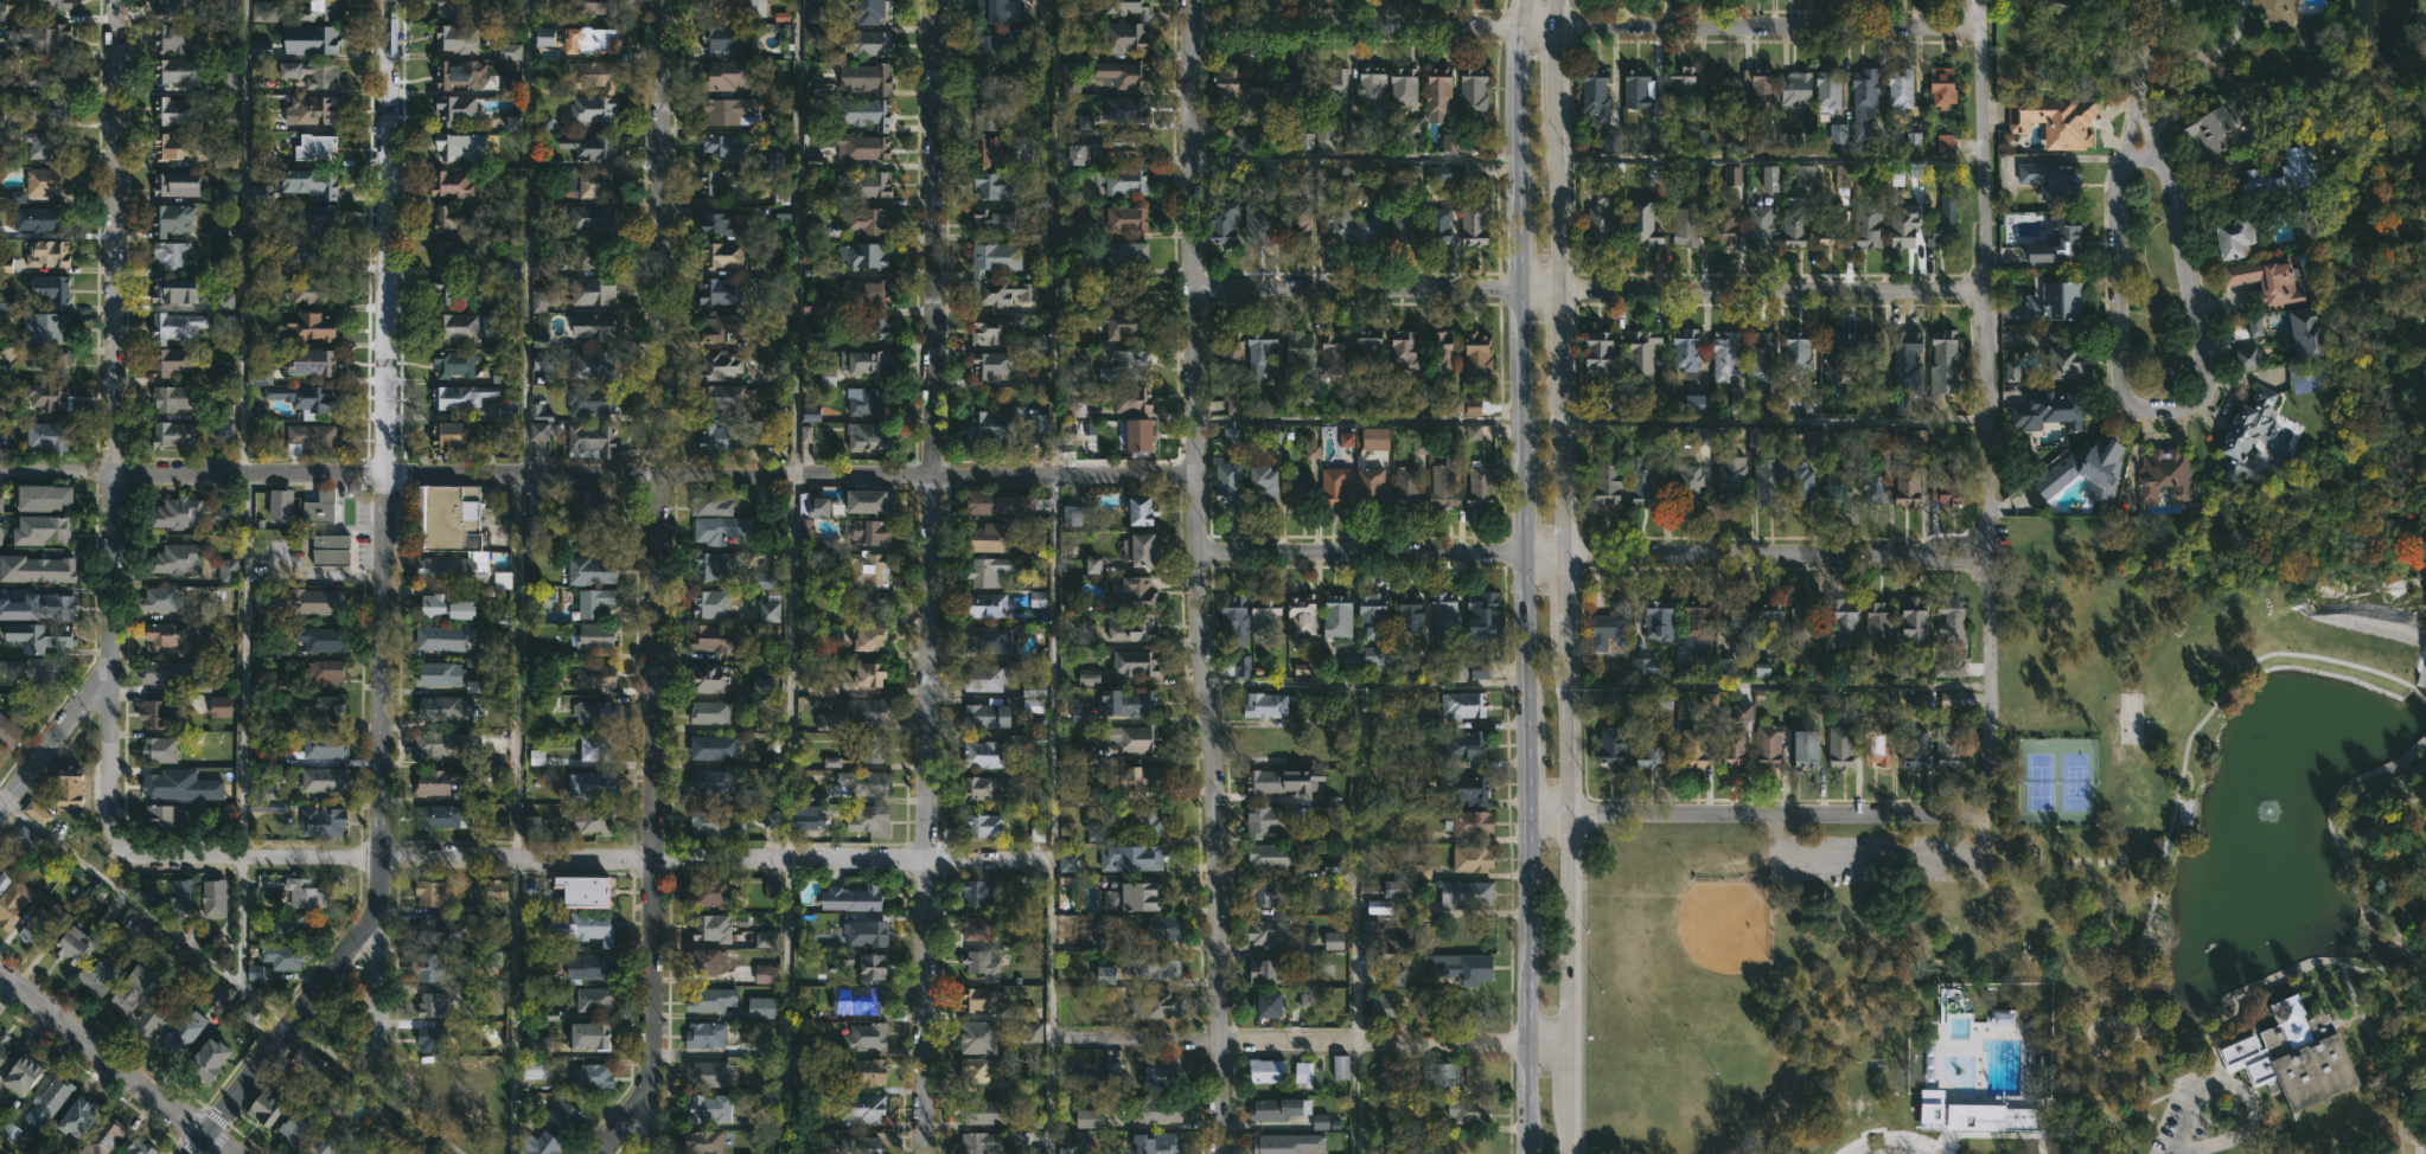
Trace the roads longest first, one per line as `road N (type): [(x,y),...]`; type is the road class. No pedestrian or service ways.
road 1 (residential): [(1198,476),(0,469)]
road 2 (residential): [(595,1153),(643,1091),(652,1053),(661,0)]
road 3 (residential): [(1221,1153),(1219,861),(1198,476),(1193,0)]
road 4 (residential): [(925,1153),(936,0)]
road 5 (secondary): [(1566,1153),(1562,0)]
road 6 (secondary): [(1523,0),(1527,1153)]
road 7 (residential): [(1051,860),(146,858),(128,853),(109,827),(109,803)]
road 8 (residential): [(376,905),(386,0)]
road 9 (residential): [(0,812),(113,653),(119,0)]
road 10 (residential): [(1991,815),(1977,0)]
road 11 (residential): [(2168,167),(2139,104),(2121,177),(2124,392),(2135,405),(2177,411),(2201,398),(2207,380),(2168,167)]
road 12 (residential): [(1527,1045),(1053,1040)]
road 13 (residential): [(1991,815),(1562,815)]
road 14 (residential): [(1988,553),(1560,557)]
road 15 (residential): [(1985,293),(1563,291)]
road 16 (residential): [(1978,27),(1560,25)]
road 17 (residential): [(1525,291),(1195,289)]
road 18 (residential): [(1522,25),(1193,24)]
road 19 (residential): [(1522,557),(1200,553)]
road 20 (residential): [(188,1153),(376,905)]
road 21 (residential): [(237,1153),(0,973)]
road 22 (residential): [(379,1078),(376,905)]
road 23 (residential): [(109,803),(113,653)]

